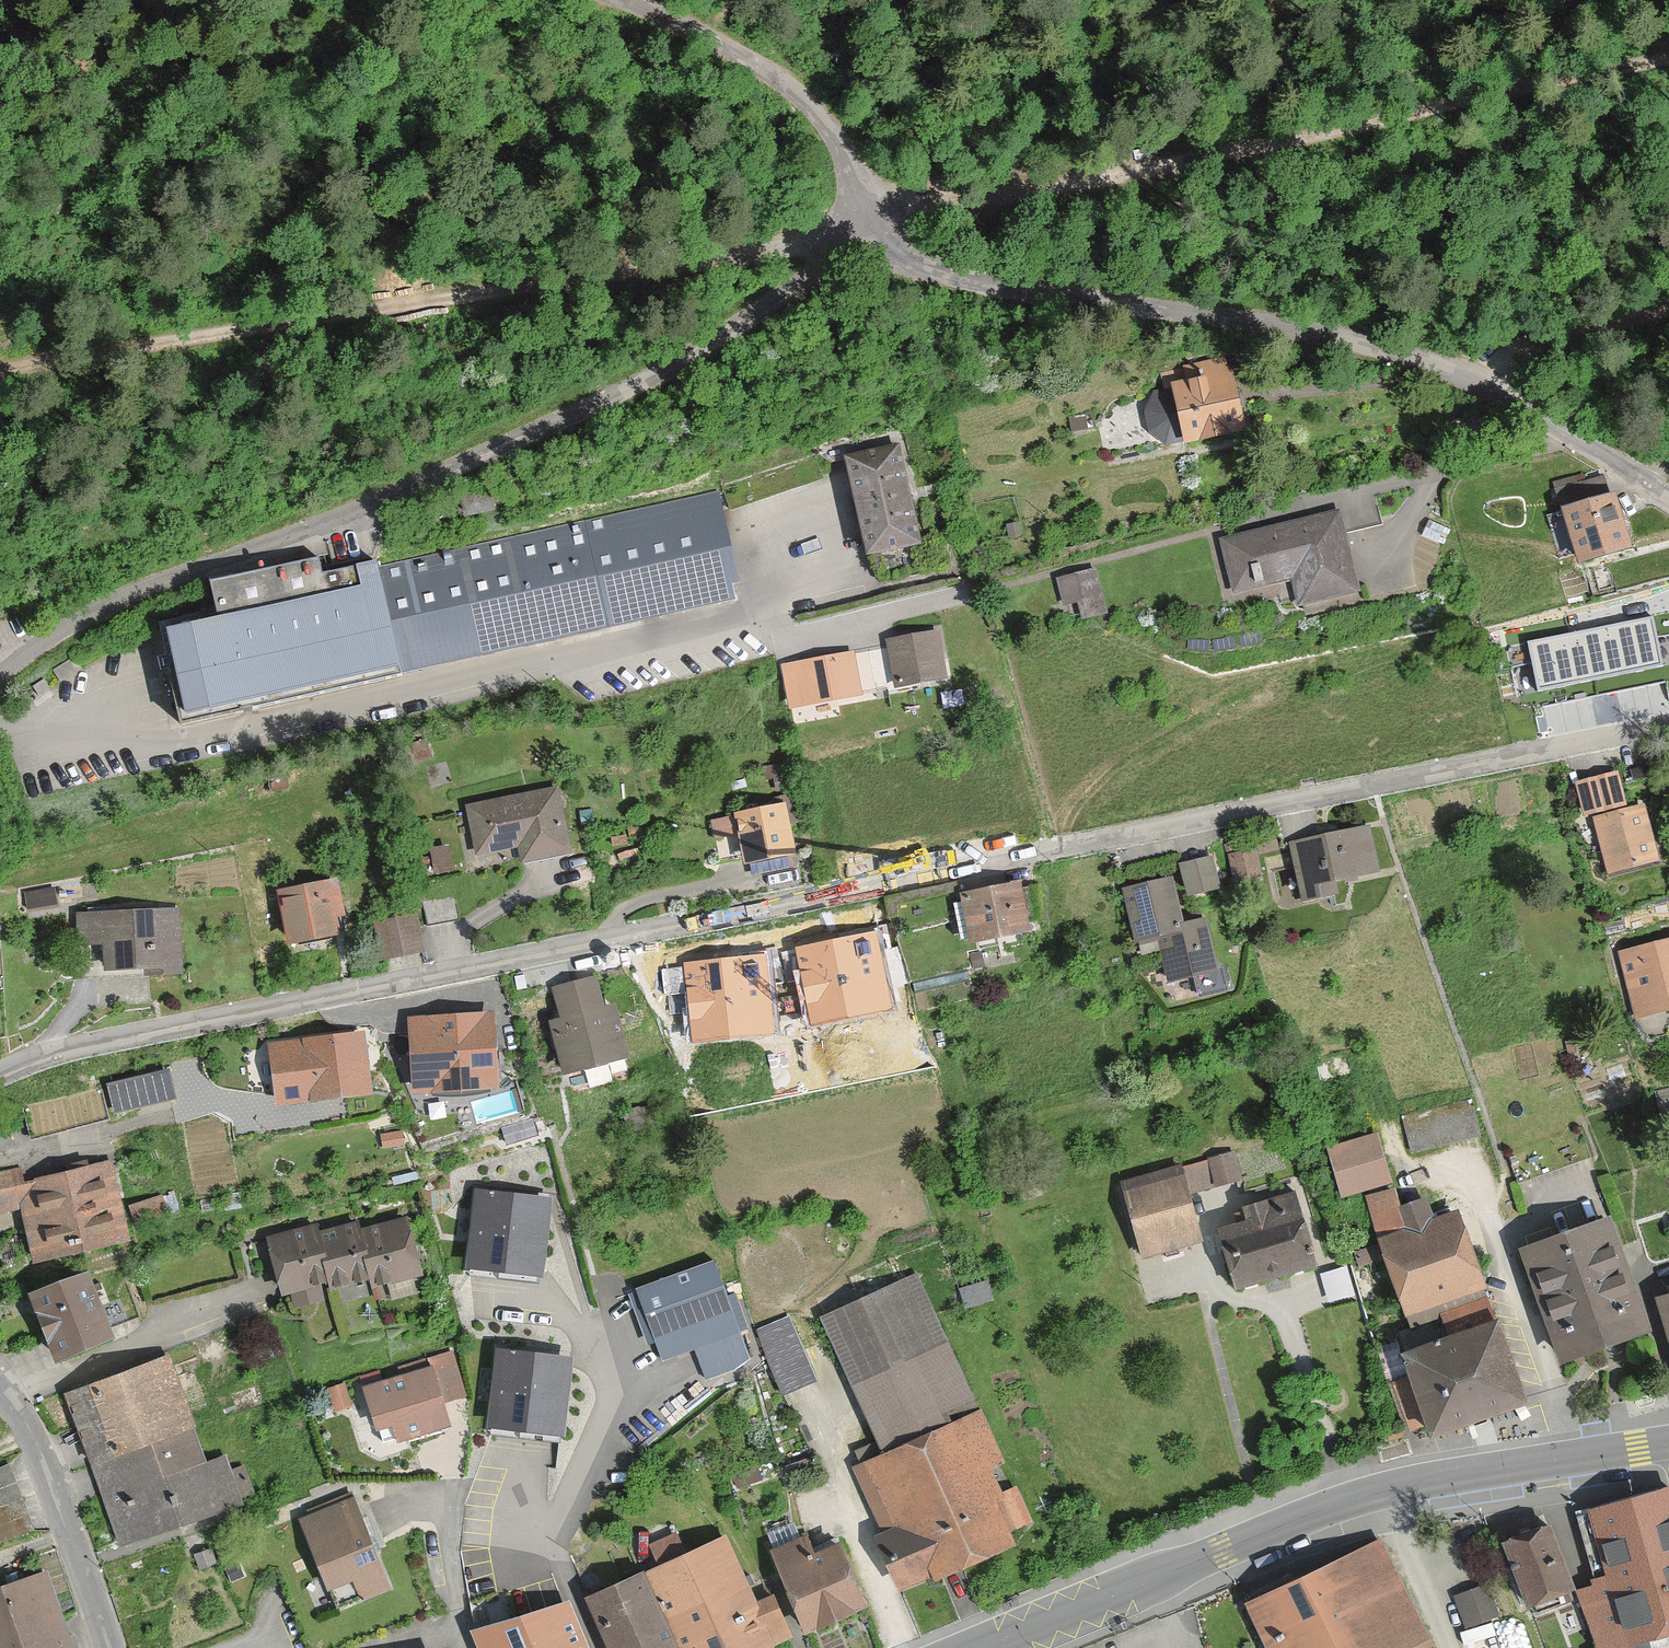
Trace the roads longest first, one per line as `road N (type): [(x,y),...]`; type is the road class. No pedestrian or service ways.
road 1 (residential): [(0,1075),(144,1033),(1668,730)]
road 2 (residential): [(0,681),(83,622),(336,523),(670,368),(859,236)]
road 3 (track): [(859,236),(0,377)]
road 4 (residential): [(1668,504),(1593,451),(1422,360),(1300,329),(957,281),(859,236)]
road 5 (track): [(1668,62),(1313,141),(931,210),(859,236)]
road 6 (secondary): [(965,1647),(1365,1494),(1668,1444)]
road 7 (track): [(616,0),(703,30),(794,89),(847,153),(859,236)]
road 8 (residential): [(8,1401),(269,1292)]
road 9 (residential): [(109,1647),(49,1479),(8,1401)]
road 10 (track): [(1468,379),(1543,339),(1668,302)]

